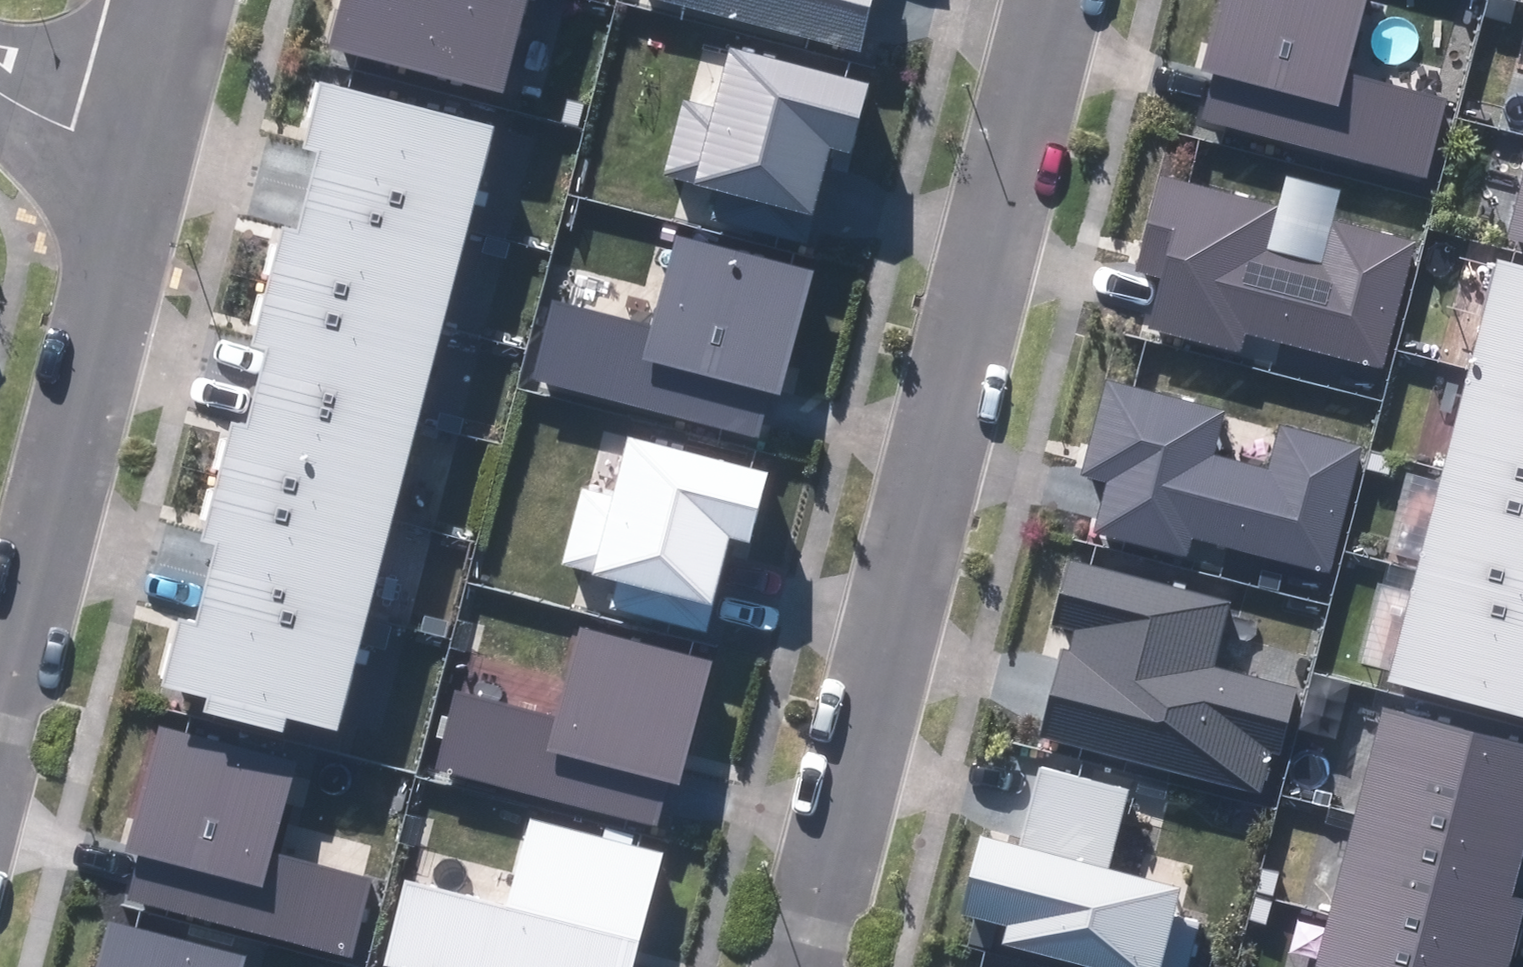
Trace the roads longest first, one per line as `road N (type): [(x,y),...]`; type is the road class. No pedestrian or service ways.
road 1 (residential): [(1056,0),(808,966)]
road 2 (residential): [(0,707),(148,117)]
road 3 (residential): [(148,117),(0,67)]
road 4 (residential): [(148,117),(180,0)]

